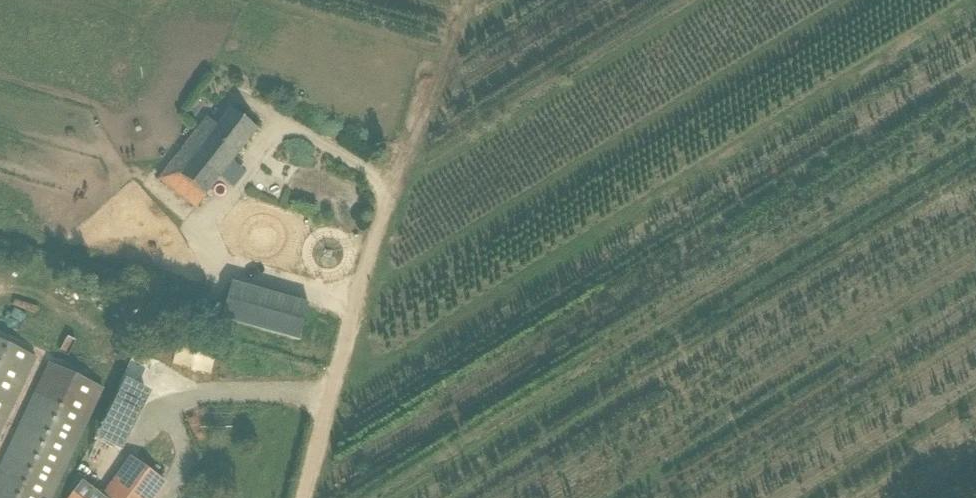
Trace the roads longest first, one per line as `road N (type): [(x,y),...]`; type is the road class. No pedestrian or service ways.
road 1 (track): [(315,497),(465,0)]

